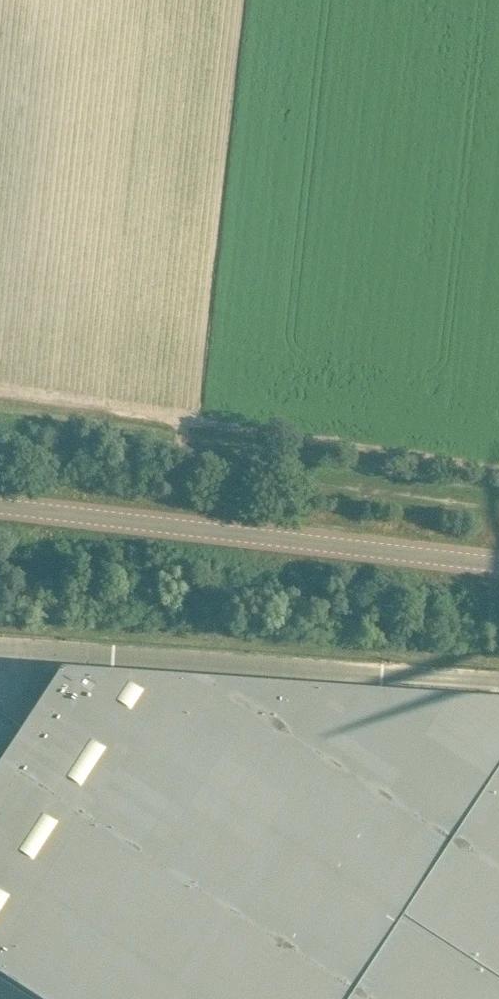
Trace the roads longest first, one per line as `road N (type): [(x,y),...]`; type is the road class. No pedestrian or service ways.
road 1 (tertiary): [(498,564),(0,506)]

